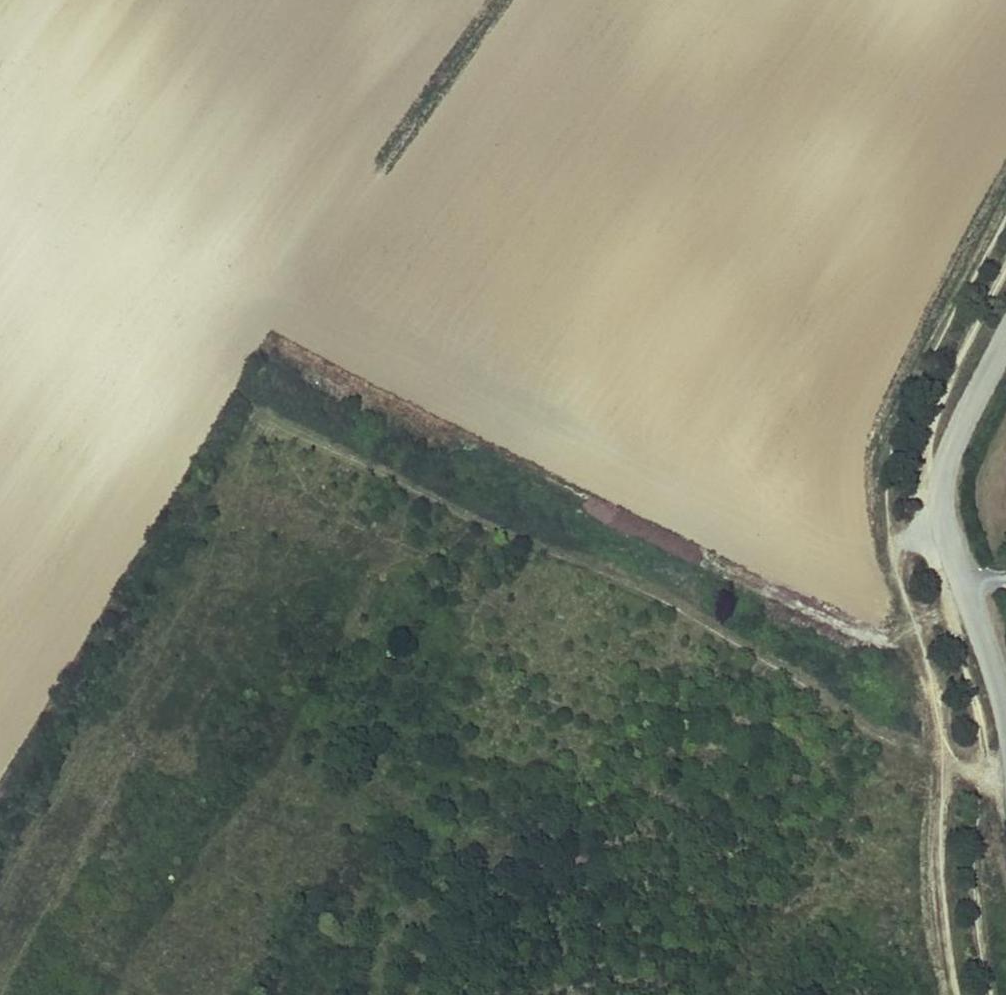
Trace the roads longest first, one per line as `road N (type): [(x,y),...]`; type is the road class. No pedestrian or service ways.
road 1 (track): [(958,994),(940,839),(947,760),(929,682),(900,653),(842,638),(253,345)]
road 2 (track): [(274,422),(745,634),(866,719),(1005,782)]
road 3 (residential): [(1005,344),(942,473),(944,508),(1005,716)]

